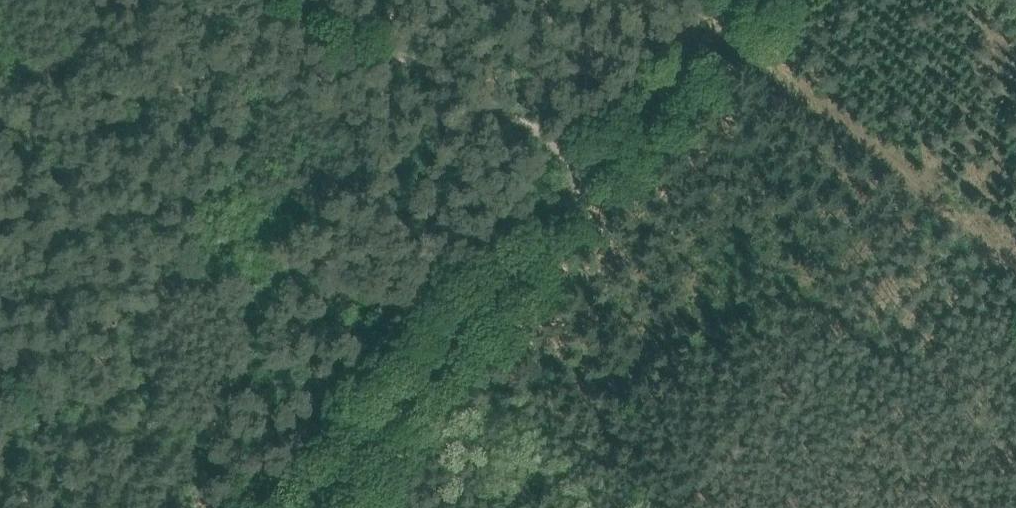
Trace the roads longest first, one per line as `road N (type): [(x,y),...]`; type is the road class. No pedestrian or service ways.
road 1 (track): [(593,182),(319,507)]
road 2 (track): [(743,0),(593,182)]

